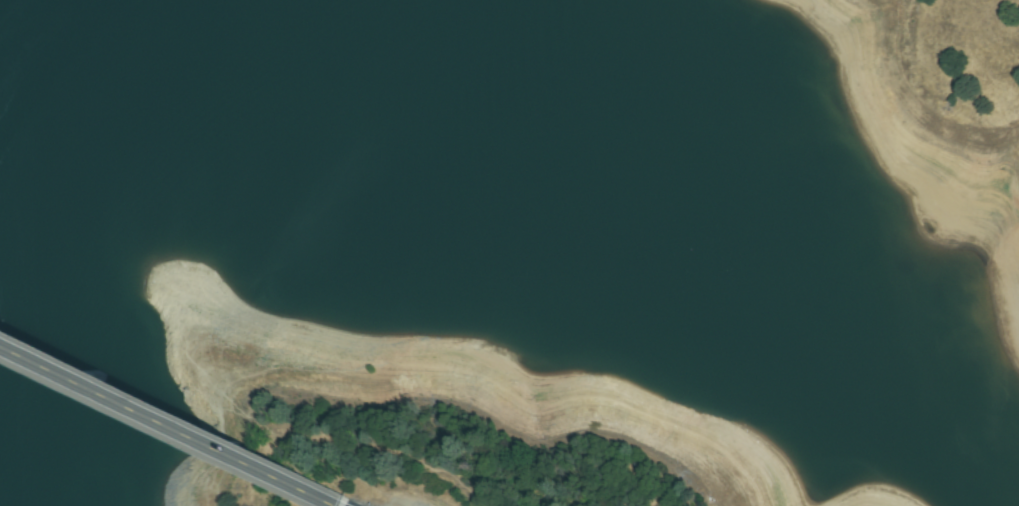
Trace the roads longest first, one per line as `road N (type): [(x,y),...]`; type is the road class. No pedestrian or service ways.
road 1 (primary): [(0,351),(324,505)]

